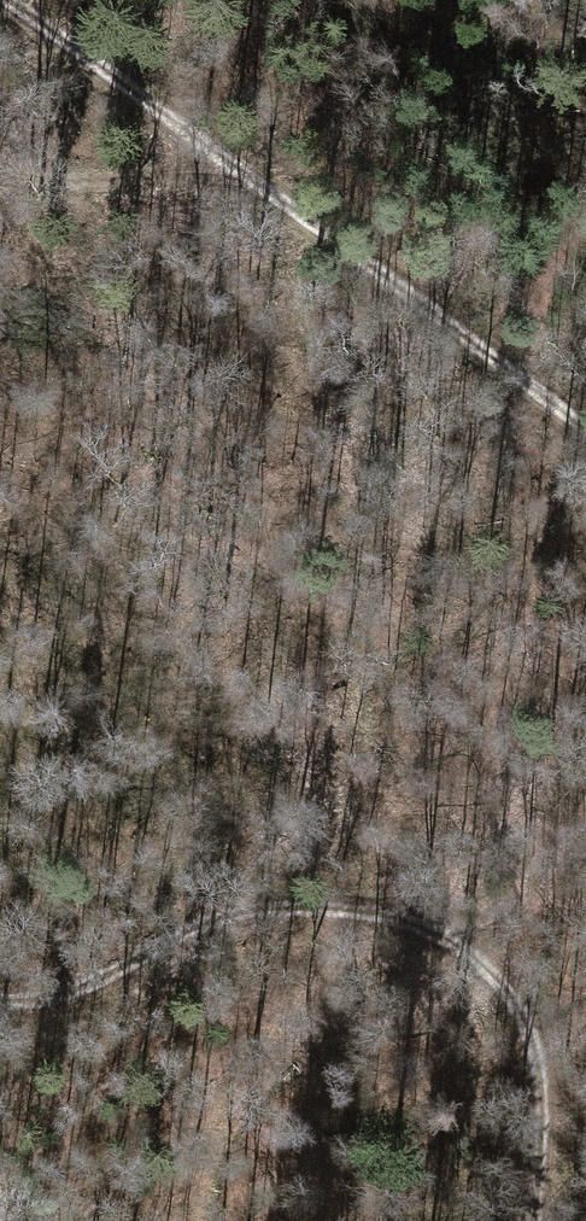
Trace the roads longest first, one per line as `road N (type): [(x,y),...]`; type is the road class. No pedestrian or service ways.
road 1 (track): [(0,999),(40,1004),(81,992),(220,923),(268,910),(347,909),(459,948),(517,1005),(541,1097),(537,1220)]
road 2 (track): [(585,412),(7,0)]
road 3 (track): [(365,914),(248,1070),(219,1131),(201,1220)]
road 4 (track): [(0,171),(274,192)]

